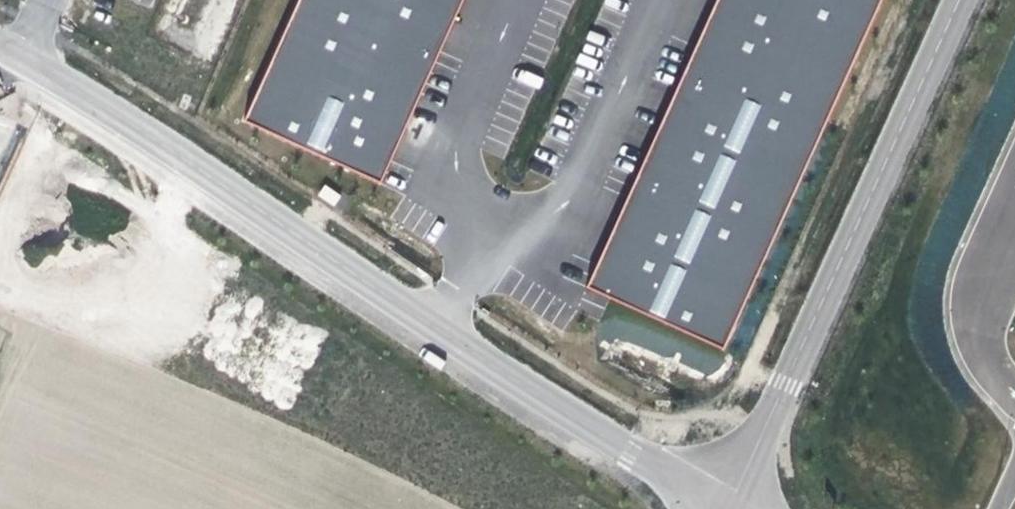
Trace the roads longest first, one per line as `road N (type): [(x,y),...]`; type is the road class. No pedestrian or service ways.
road 1 (unclassified): [(0,49),(130,121),(726,508)]
road 2 (unclassified): [(728,508),(959,0)]

